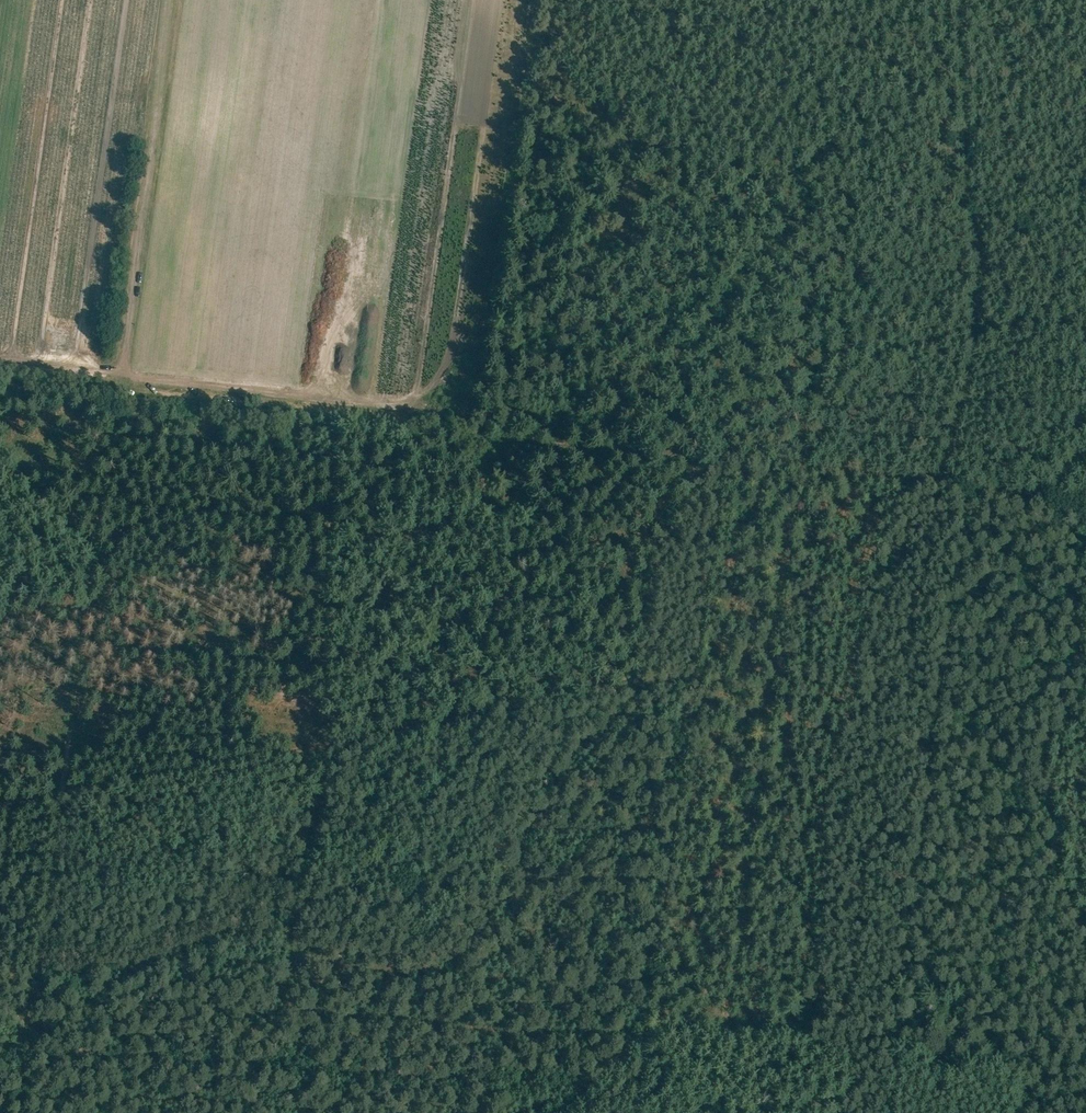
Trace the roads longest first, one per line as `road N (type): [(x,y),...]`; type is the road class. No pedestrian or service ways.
road 1 (track): [(174,0),(17,1112)]
road 2 (track): [(26,1052),(524,1083),(1059,1100),(1085,1112)]
road 3 (track): [(1085,497),(941,488),(966,393),(982,253),(965,154),(961,0)]

